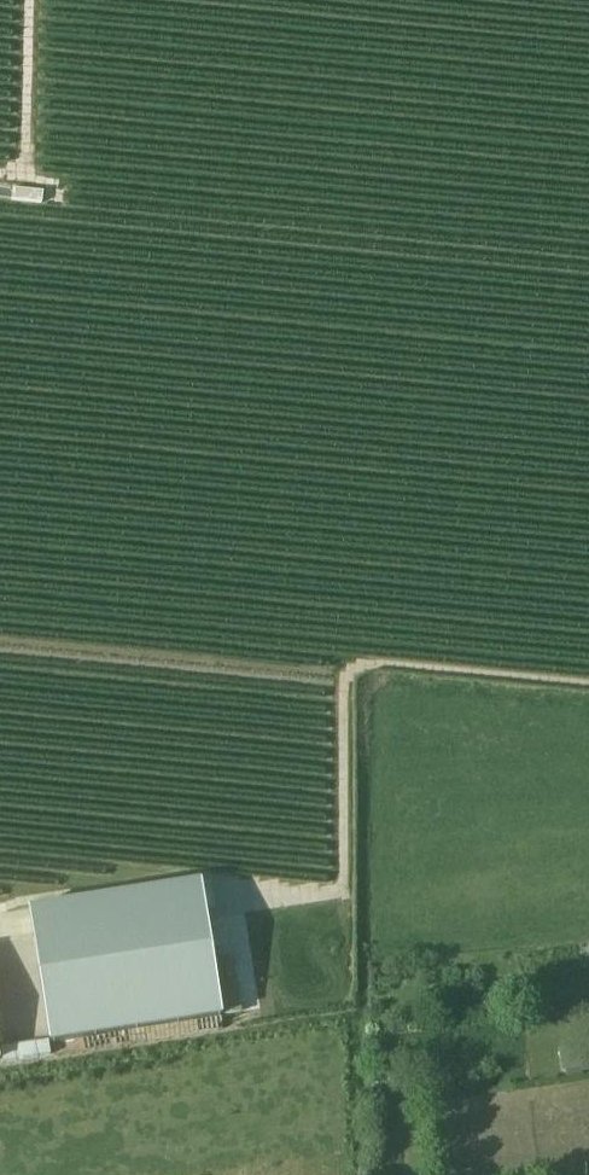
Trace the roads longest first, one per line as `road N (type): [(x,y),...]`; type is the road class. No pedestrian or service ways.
road 1 (track): [(588,688),(352,667),(343,896),(179,872),(0,913)]
road 2 (track): [(0,174),(29,171),(33,0)]

